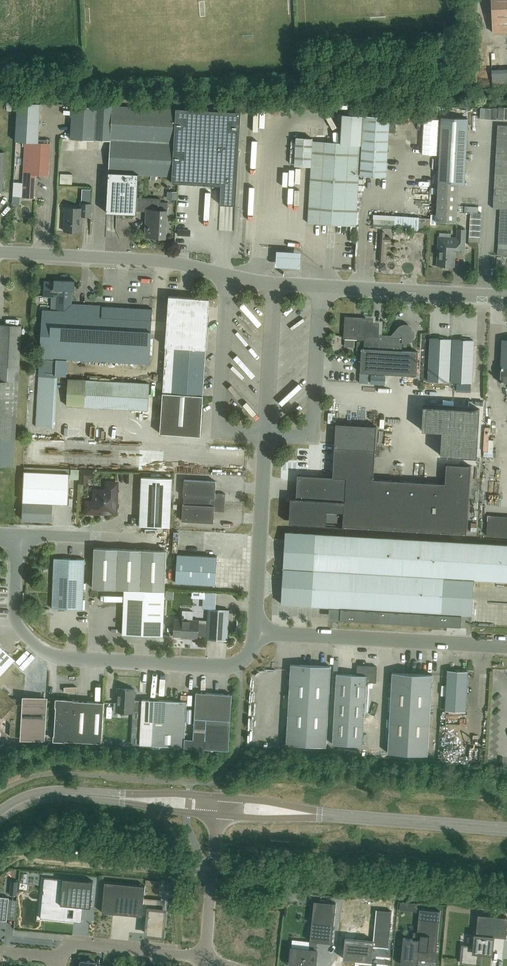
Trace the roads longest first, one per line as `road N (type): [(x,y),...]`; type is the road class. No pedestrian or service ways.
road 1 (unclassified): [(18,536),(14,614),(23,634),(47,654),(226,667),(250,656),(255,632)]
road 2 (unclassified): [(255,632),(272,283)]
road 3 (unclassified): [(272,283),(166,262),(0,253)]
road 4 (unclassified): [(255,632),(506,647)]
road 5 (unclassified): [(506,297),(272,283)]
road 6 (tertiary): [(329,814),(506,828)]
road 7 (residential): [(62,958),(79,945),(206,958)]
road 8 (residential): [(216,815),(206,958)]

